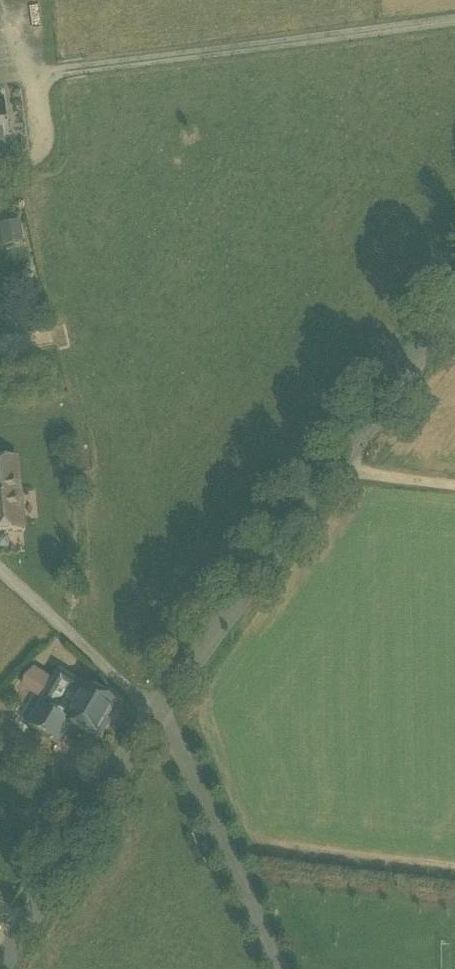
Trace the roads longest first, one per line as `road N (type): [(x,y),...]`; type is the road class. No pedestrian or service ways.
road 1 (tertiary): [(454,304),(255,589),(154,709),(0,952)]
road 2 (track): [(454,23),(42,80),(0,6)]
road 3 (track): [(277,968),(231,859),(154,709)]
road 4 (track): [(0,573),(154,709)]

